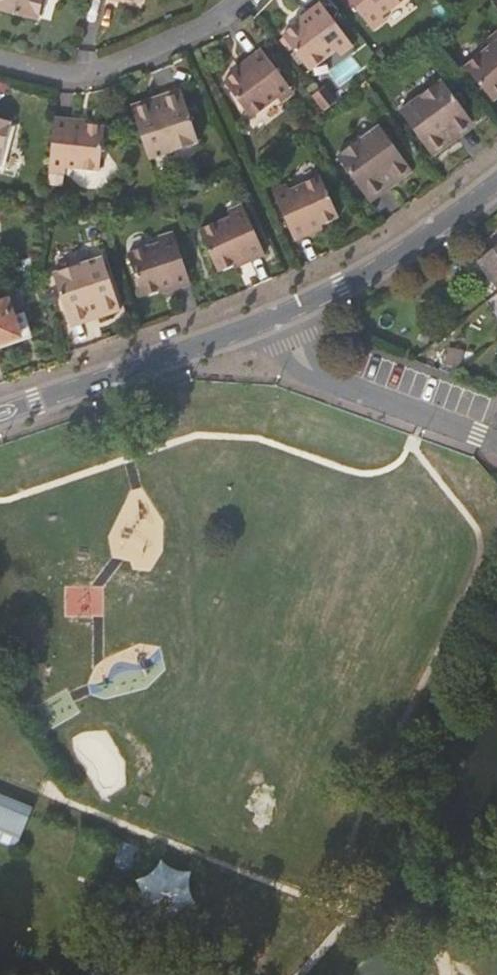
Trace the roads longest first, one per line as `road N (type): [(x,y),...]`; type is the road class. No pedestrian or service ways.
road 1 (tertiary): [(280,314),(0,414)]
road 2 (residential): [(280,314),(300,358),(321,375),(496,443)]
road 3 (residential): [(0,58),(63,74),(112,69),(184,39),(241,0)]
road 4 (tertiary): [(496,183),(384,264),(280,314)]

